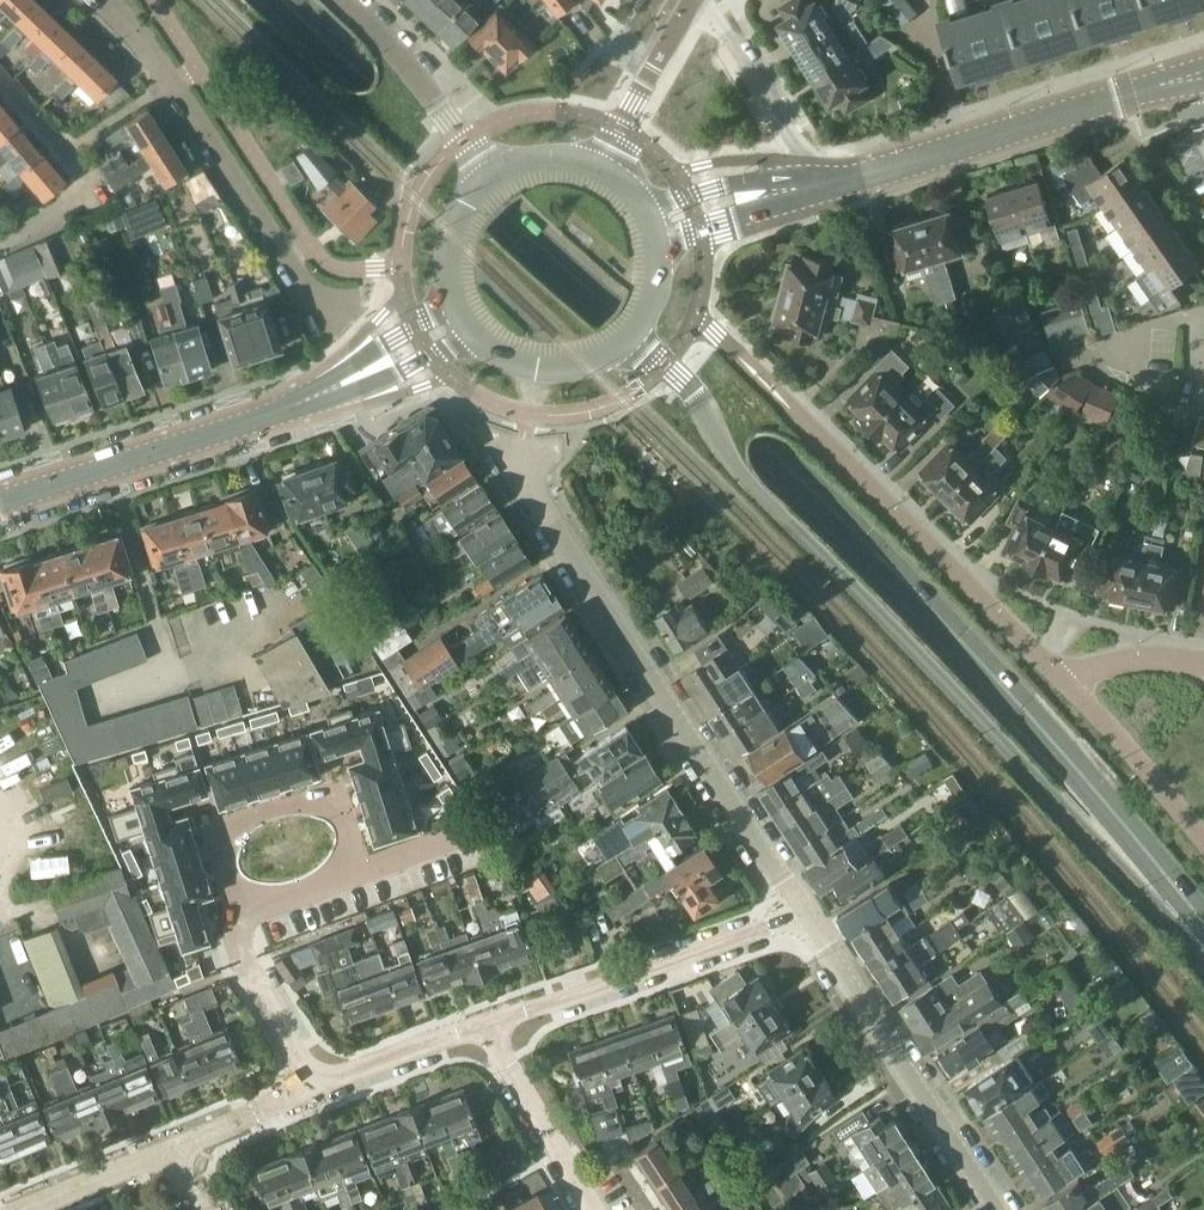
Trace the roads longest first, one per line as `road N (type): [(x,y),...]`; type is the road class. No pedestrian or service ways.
road 1 (secondary): [(270,0),(755,437),(1105,797),(1203,930)]
road 2 (secondary): [(631,339),(695,394),(752,485),(1203,952)]
road 3 (residential): [(1203,663),(1121,660),(1068,682),(768,384)]
road 4 (residential): [(802,914),(533,481),(532,439)]
road 5 (residential): [(233,929),(362,869),(339,791),(208,832)]
road 6 (residential): [(997,1209),(802,914)]
road 7 (secondary): [(863,173),(1187,78)]
road 8 (residential): [(802,914),(487,1028)]
road 9 (tertiary): [(0,502),(286,410)]
road 10 (residential): [(170,83),(315,302),(330,312)]
road 11 (tertiary): [(492,178),(348,0)]
road 12 (tertiary): [(286,410),(321,404),(481,339)]
road 13 (residential): [(487,1028),(588,1209)]
road 14 (tertiary): [(452,288),(418,322),(286,410)]
road 15 (residential): [(800,176),(787,140),(689,3)]
road 16 (residential): [(322,1088),(233,929)]
road 17 (tertiary): [(689,3),(600,162)]
road 18 (residential): [(487,1028),(322,1088)]
road 19 (residential): [(322,1088),(169,1152)]
road 20 (secondary): [(481,339),(520,363),(565,369),(631,339)]
road 21 (secondary): [(800,176),(745,180),(646,206)]
road 22 (residential): [(0,240),(91,201),(91,182),(68,153)]
road 23 (secondary): [(662,247),(806,194)]
road 24 (residential): [(169,1152),(27,1209)]
road 25 (residential): [(68,153),(170,83)]
road 26 (secondary): [(492,178),(453,234),(452,288)]

